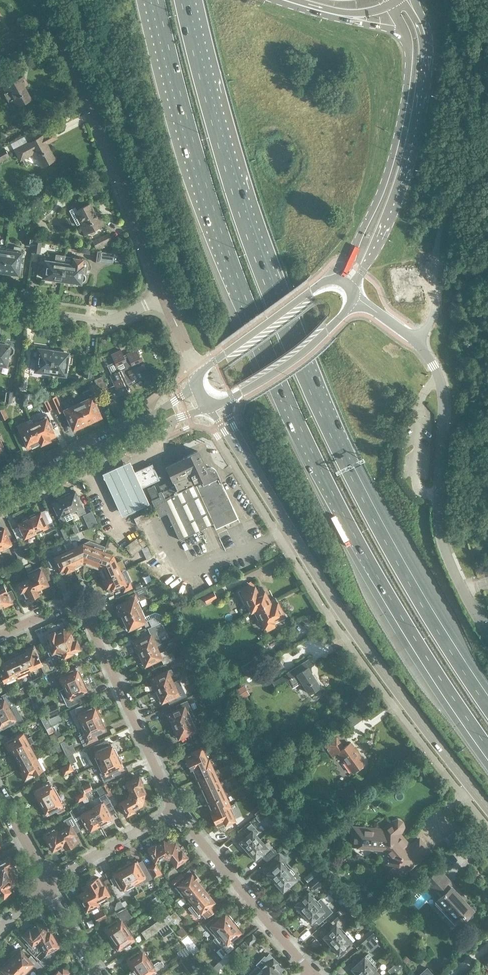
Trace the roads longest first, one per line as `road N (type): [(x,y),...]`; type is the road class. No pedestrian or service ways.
road 1 (motorway): [(154,0),(205,193),(286,404),(371,573),(487,752)]
road 2 (motorway): [(487,701),(385,534),(290,336),(235,191),(185,0)]
road 3 (primary): [(487,811),(424,730),(249,466)]
road 4 (residential): [(168,299),(82,85),(37,0)]
road 5 (residential): [(176,811),(79,606),(73,602),(0,634)]
road 6 (primary): [(352,295),(394,204),(420,105),(426,42),(407,0)]
road 7 (unclassified): [(487,630),(440,520),(443,389),(420,343)]
road 8 (primary): [(407,42),(392,155),(350,263),(333,278)]
road 9 (secondary): [(0,503),(206,408)]
road 10 (secondary): [(193,385),(102,443),(0,491)]
road 11 (residential): [(314,973),(176,811)]
road 12 (unclassified): [(420,343),(435,310),(444,220),(487,166)]
road 13 (residential): [(168,299),(107,320),(0,308)]
road 14 (primary): [(333,278),(198,373)]
road 15 (primary): [(232,399),(310,348),(352,301)]
road 16 (residential): [(48,887),(176,811)]

